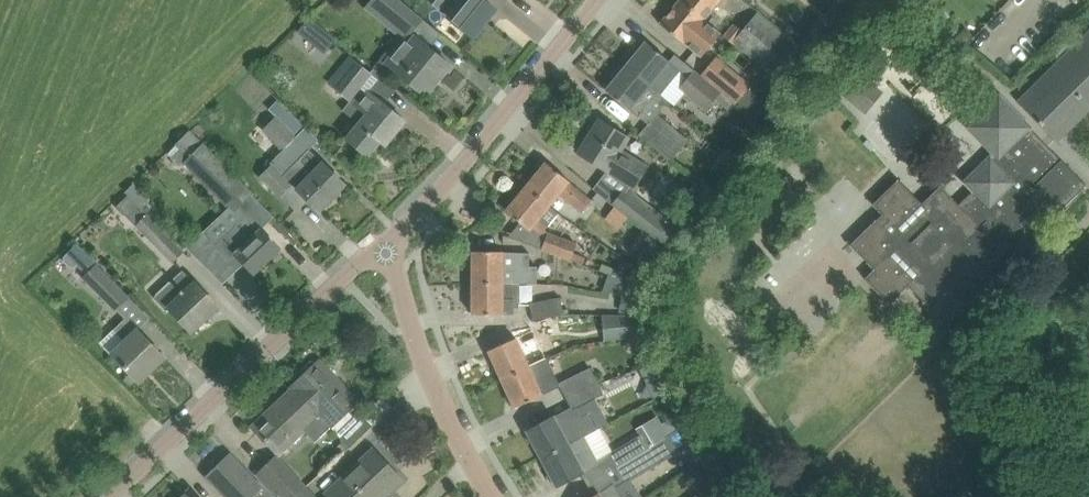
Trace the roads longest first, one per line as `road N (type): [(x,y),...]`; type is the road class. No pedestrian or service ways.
road 1 (unclassified): [(103,496),(385,245)]
road 2 (residential): [(385,245),(597,0)]
road 3 (unclassified): [(496,496),(412,334),(385,245)]

